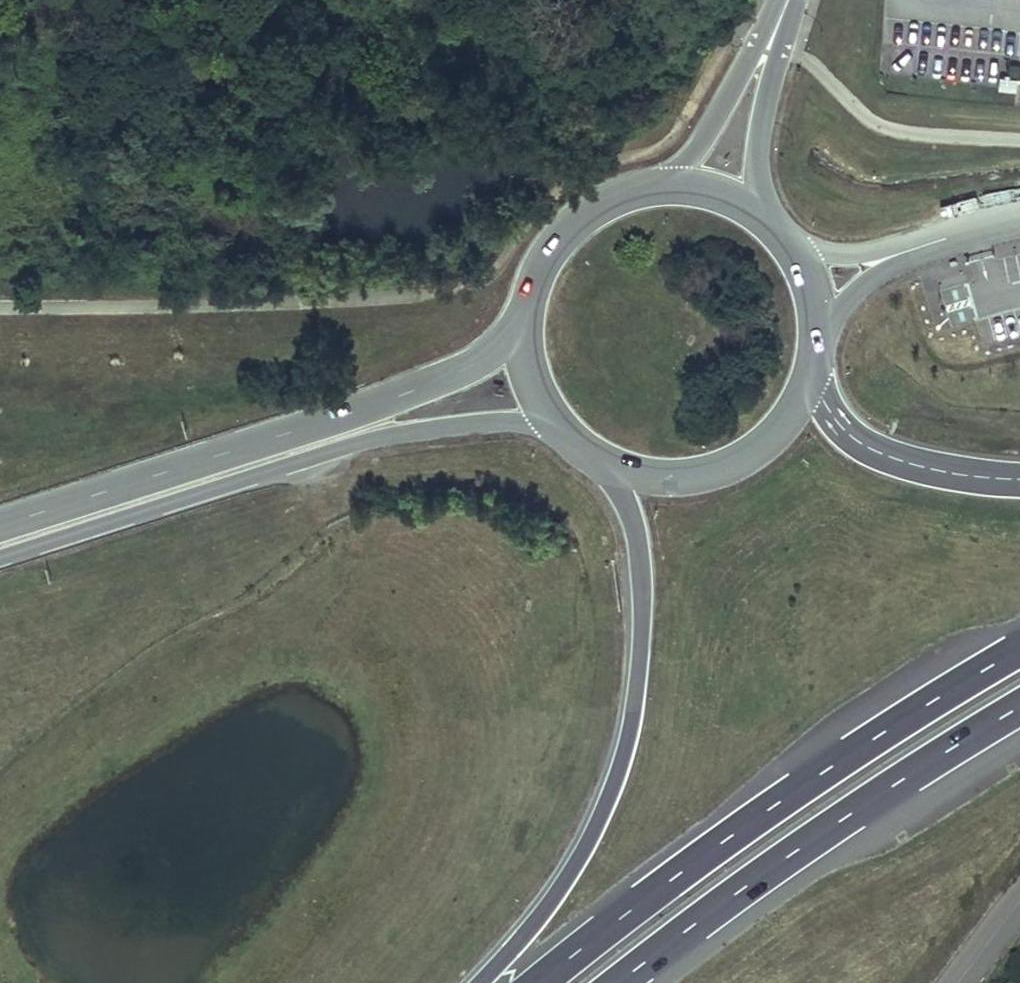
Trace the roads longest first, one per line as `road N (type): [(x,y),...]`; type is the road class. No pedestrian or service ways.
road 1 (trunk): [(589,455),(616,485),(641,551),(629,722),(575,854),(475,982)]
road 2 (secondary): [(0,558),(382,438),(517,424),(566,435)]
road 3 (trunk): [(1019,650),(741,826),(537,982)]
road 4 (secondary): [(529,315),(508,342),(433,384),(0,526)]
road 5 (trunk): [(620,982),(757,878),(1019,708)]
road 6 (secondary): [(589,455),(647,479),(709,475),(738,463),(785,423),(810,366)]
road 7 (trunk): [(1019,481),(887,459),(843,427),(810,366)]
road 8 (secondary): [(778,0),(685,165),(640,199)]
road 9 (secondary): [(770,237),(765,155),(797,0)]
road 10 (secondary): [(640,199),(600,214),(567,240),(542,275),(529,315)]
road 11 (unclassified): [(813,344),(878,275),(927,245)]
road 12 (unclassified): [(927,245),(825,254),(779,246)]
road 13 (secondary): [(770,237),(696,198),(640,199)]
road 14 (secondary): [(529,315),(530,367),(566,435)]

